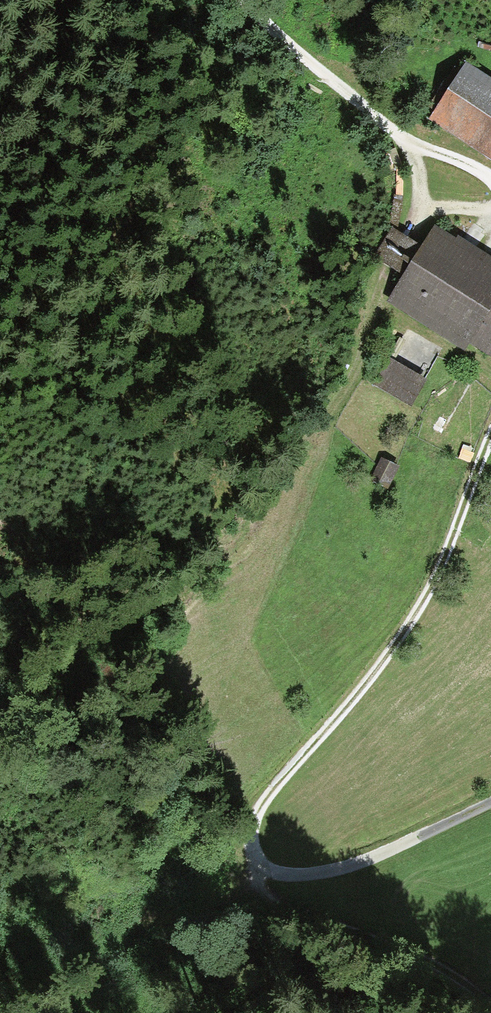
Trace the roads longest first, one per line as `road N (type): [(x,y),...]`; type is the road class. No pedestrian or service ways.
road 1 (track): [(490,804),(324,872),(278,874),(263,868),(252,847),(254,820),(271,791),(416,613),(490,435)]
road 2 (track): [(415,148),(419,200),(392,251),(357,368),(267,500),(228,545),(98,655),(0,712)]
road 3 (track): [(490,179),(415,148),(243,0)]
road 4 (track): [(263,868),(268,895),(400,947),(490,1005)]

